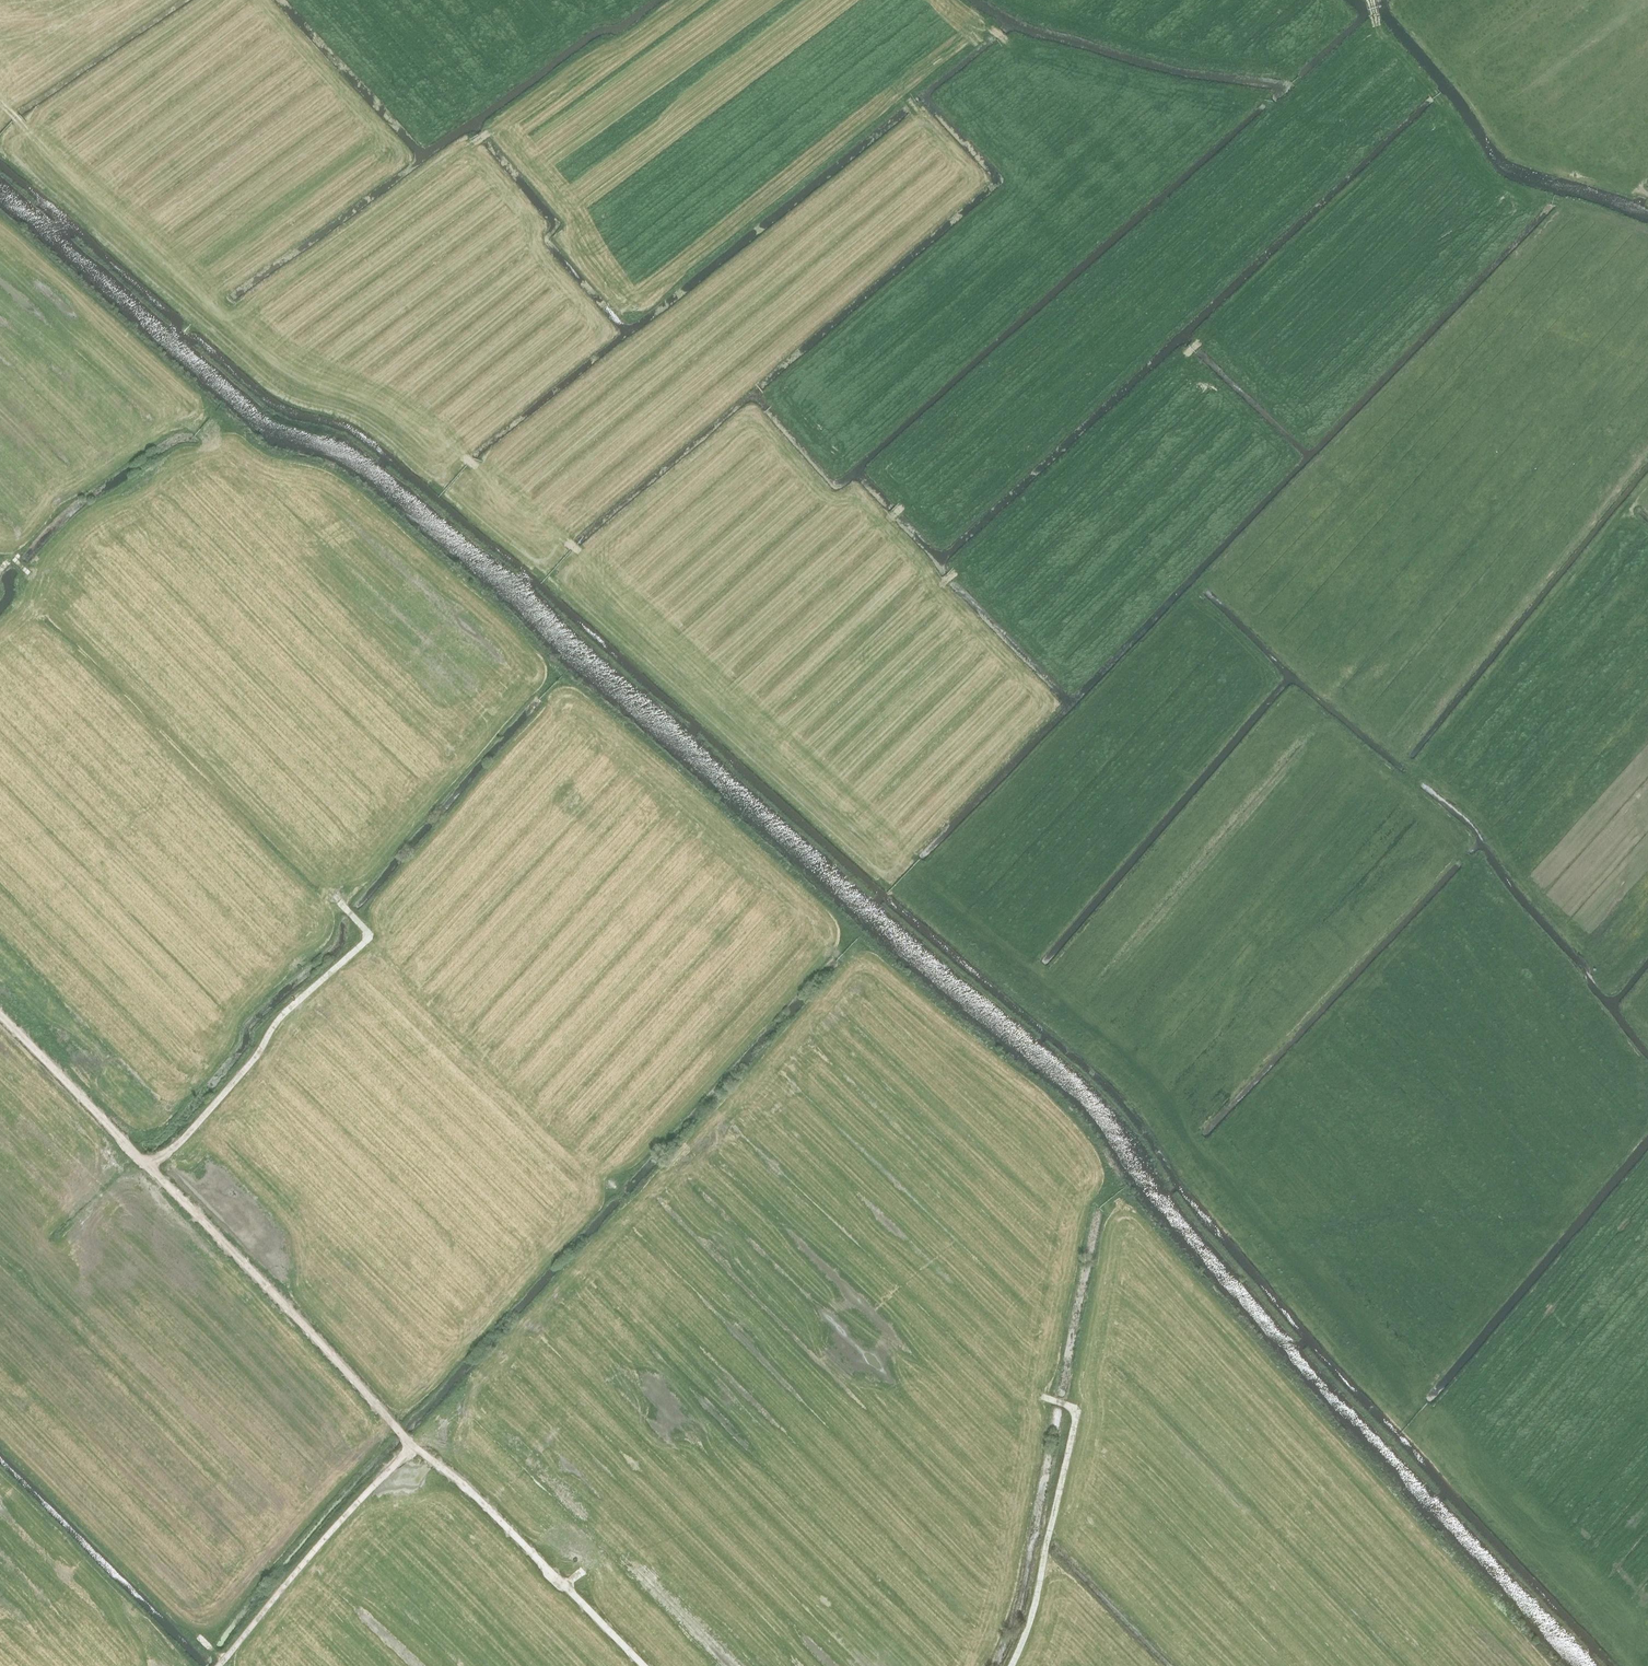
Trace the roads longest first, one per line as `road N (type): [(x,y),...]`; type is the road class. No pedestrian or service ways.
road 1 (track): [(644,1665),(464,1484),(413,1446),(0,1015)]
road 2 (track): [(148,1164),(202,1120),(280,1017),(365,942),(366,930),(339,901)]
road 3 (track): [(1012,1665),(1038,1594),(1077,1415),(1044,1397)]
road 4 (track): [(413,1446),(219,1665)]

